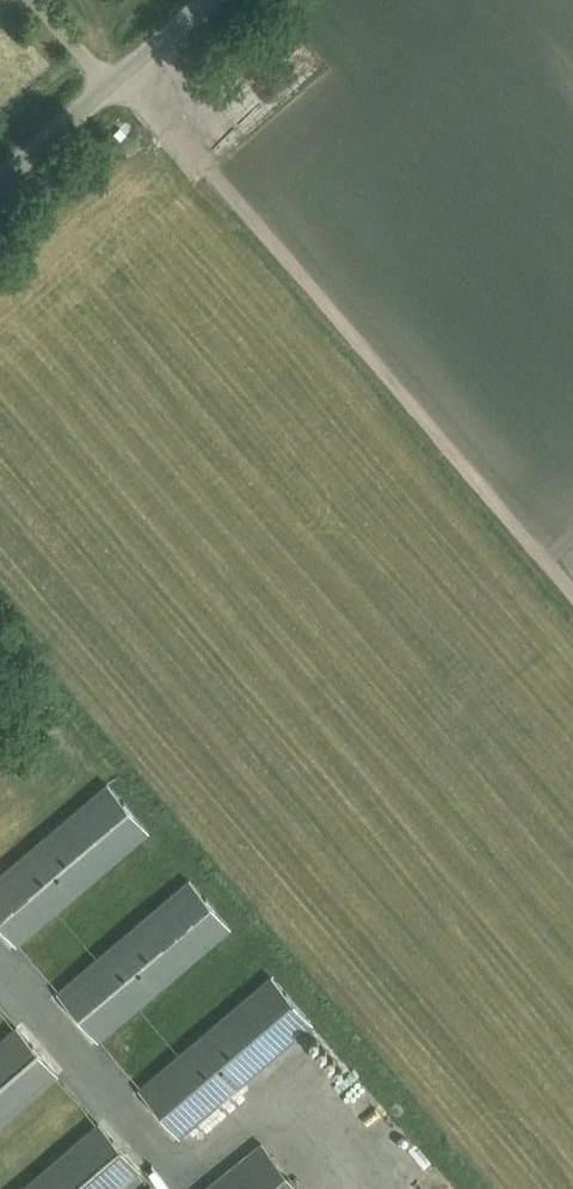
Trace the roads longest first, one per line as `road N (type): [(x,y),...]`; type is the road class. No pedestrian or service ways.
road 1 (track): [(127,70),(572,590)]
road 2 (unclassified): [(0,180),(208,0)]

